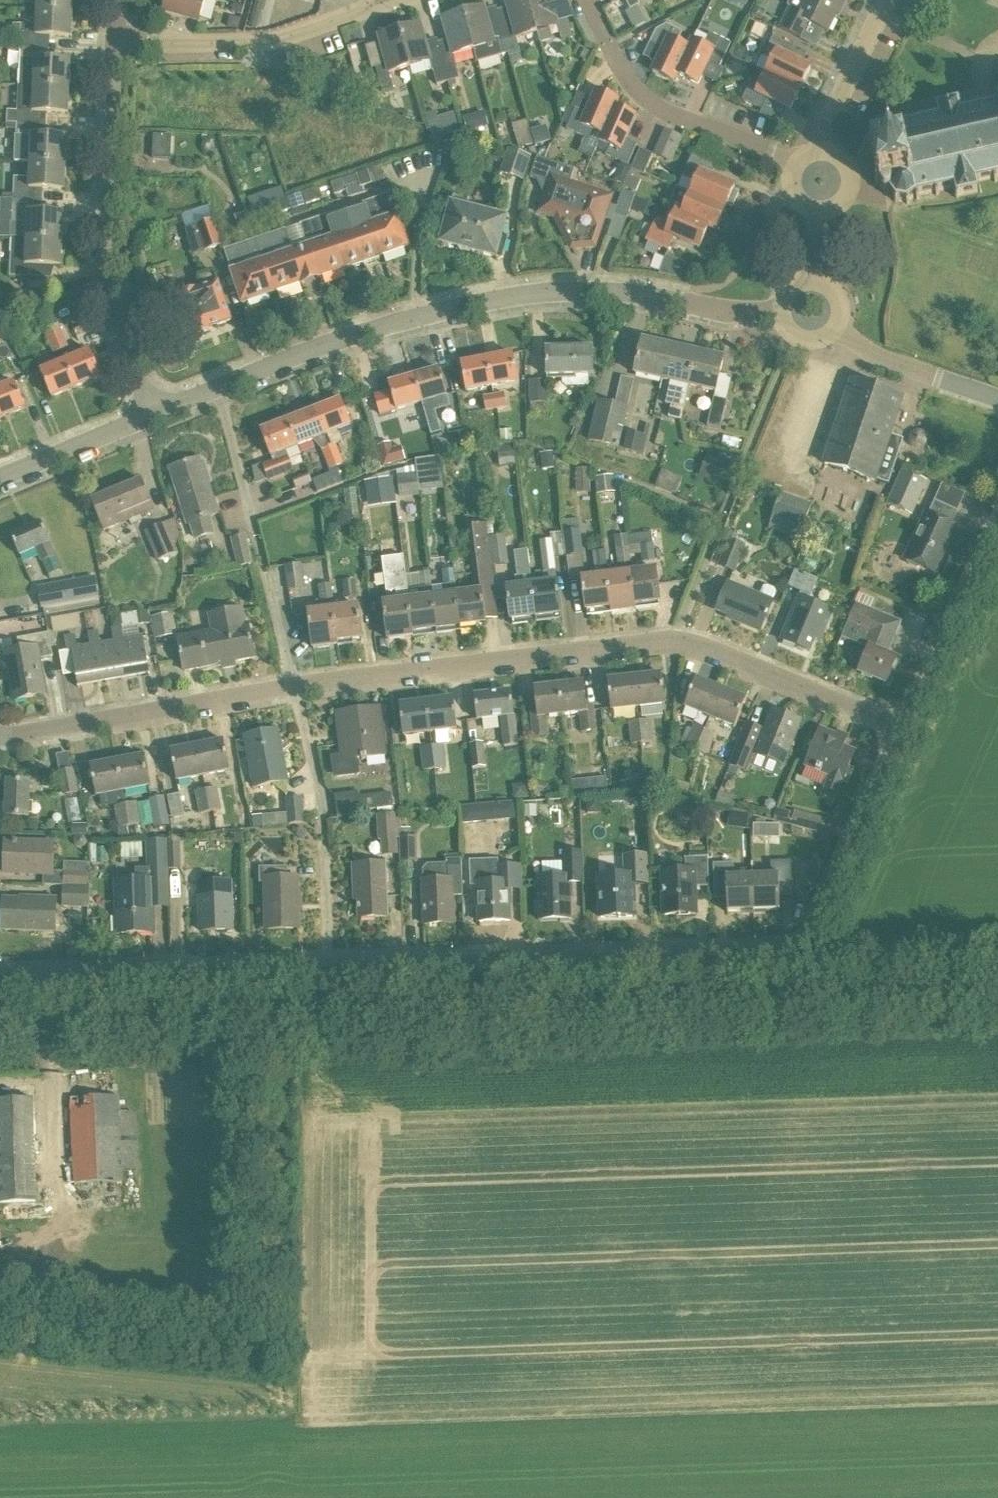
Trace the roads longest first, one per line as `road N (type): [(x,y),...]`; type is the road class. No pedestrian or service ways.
road 1 (residential): [(0,976),(800,944),(814,936),(910,732)]
road 2 (tertiary): [(0,1027),(997,997)]
road 3 (residential): [(910,732),(675,641),(0,745)]
road 4 (residential): [(154,412),(354,333),(550,291),(607,289),(723,310),(782,309)]
road 5 (residential): [(154,412),(106,283),(122,51)]
road 6 (unclassified): [(800,161),(645,98),(627,81),(584,0)]
road 7 (residential): [(122,51),(279,39),(361,18)]
road 8 (residential): [(910,732),(997,537)]
road 9 (residential): [(997,398),(903,366),(836,326)]
road 10 (residential): [(0,480),(154,412)]
road 11 (residential): [(826,152),(832,113),(886,0)]

